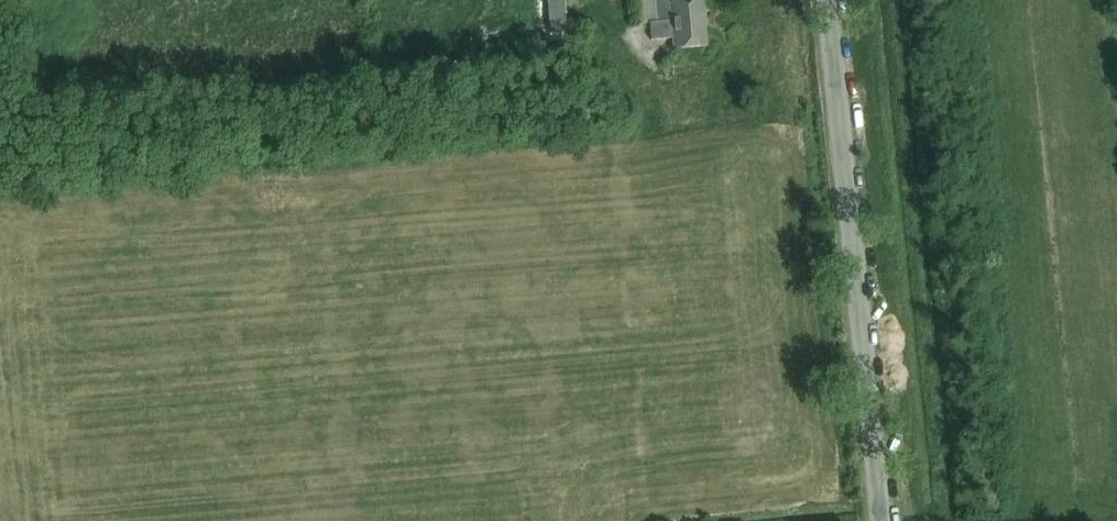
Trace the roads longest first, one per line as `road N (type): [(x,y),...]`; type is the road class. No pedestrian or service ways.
road 1 (tertiary): [(882,520),(828,0)]

